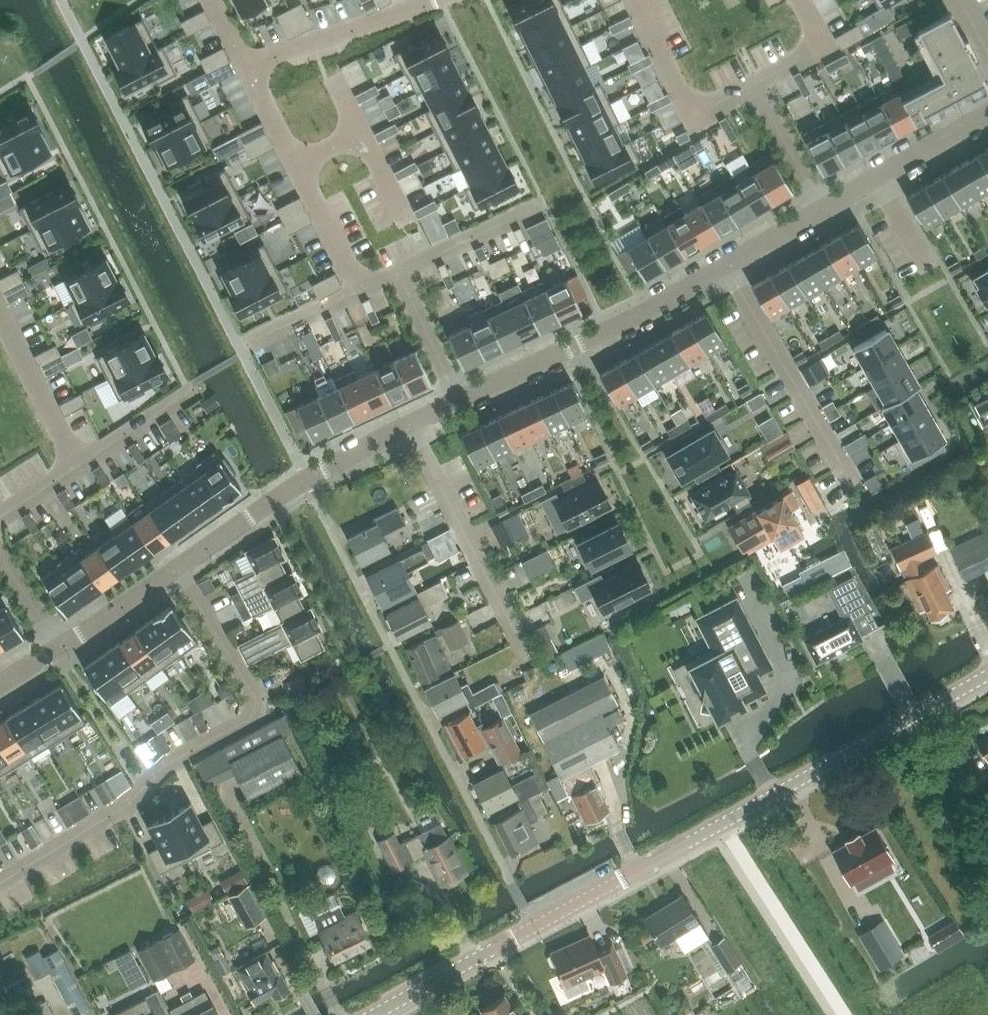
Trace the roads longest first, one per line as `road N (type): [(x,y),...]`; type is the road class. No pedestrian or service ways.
road 1 (unclassified): [(373,1014),(987,676)]
road 2 (residential): [(0,884),(116,814),(168,763),(246,718),(249,690),(175,569)]
road 3 (residential): [(820,209),(647,311),(459,401)]
road 4 (residential): [(459,401),(305,480),(175,569)]
road 5 (residential): [(358,294),(245,64)]
road 6 (residential): [(245,64),(438,0)]
road 7 (residential): [(634,0),(696,112),(755,84)]
road 8 (residential): [(987,115),(820,209)]
road 9 (residential): [(0,320),(78,467)]
road 10 (residential): [(398,275),(536,208)]
road 11 (residential): [(175,569),(57,650)]
road 12 (residential): [(755,84),(820,209)]
road 13 (residential): [(459,401),(398,275)]
road 14 (residential): [(78,467),(187,387)]
road 15 (residential): [(755,84),(814,51),(818,30),(801,0)]

